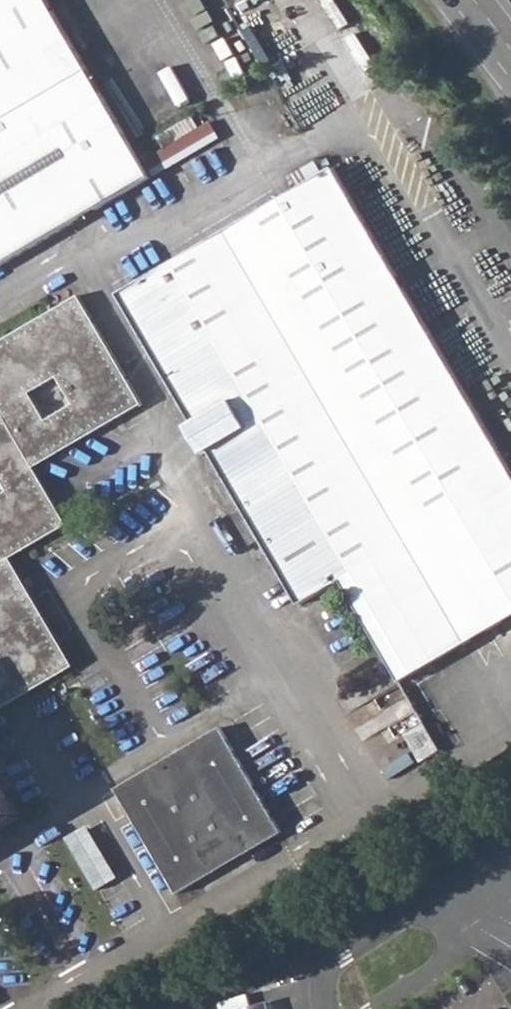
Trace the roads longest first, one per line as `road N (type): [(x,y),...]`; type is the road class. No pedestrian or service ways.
road 1 (residential): [(428,900),(334,961),(323,978),(323,1008)]
road 2 (residential): [(369,1008),(456,951),(428,900)]

